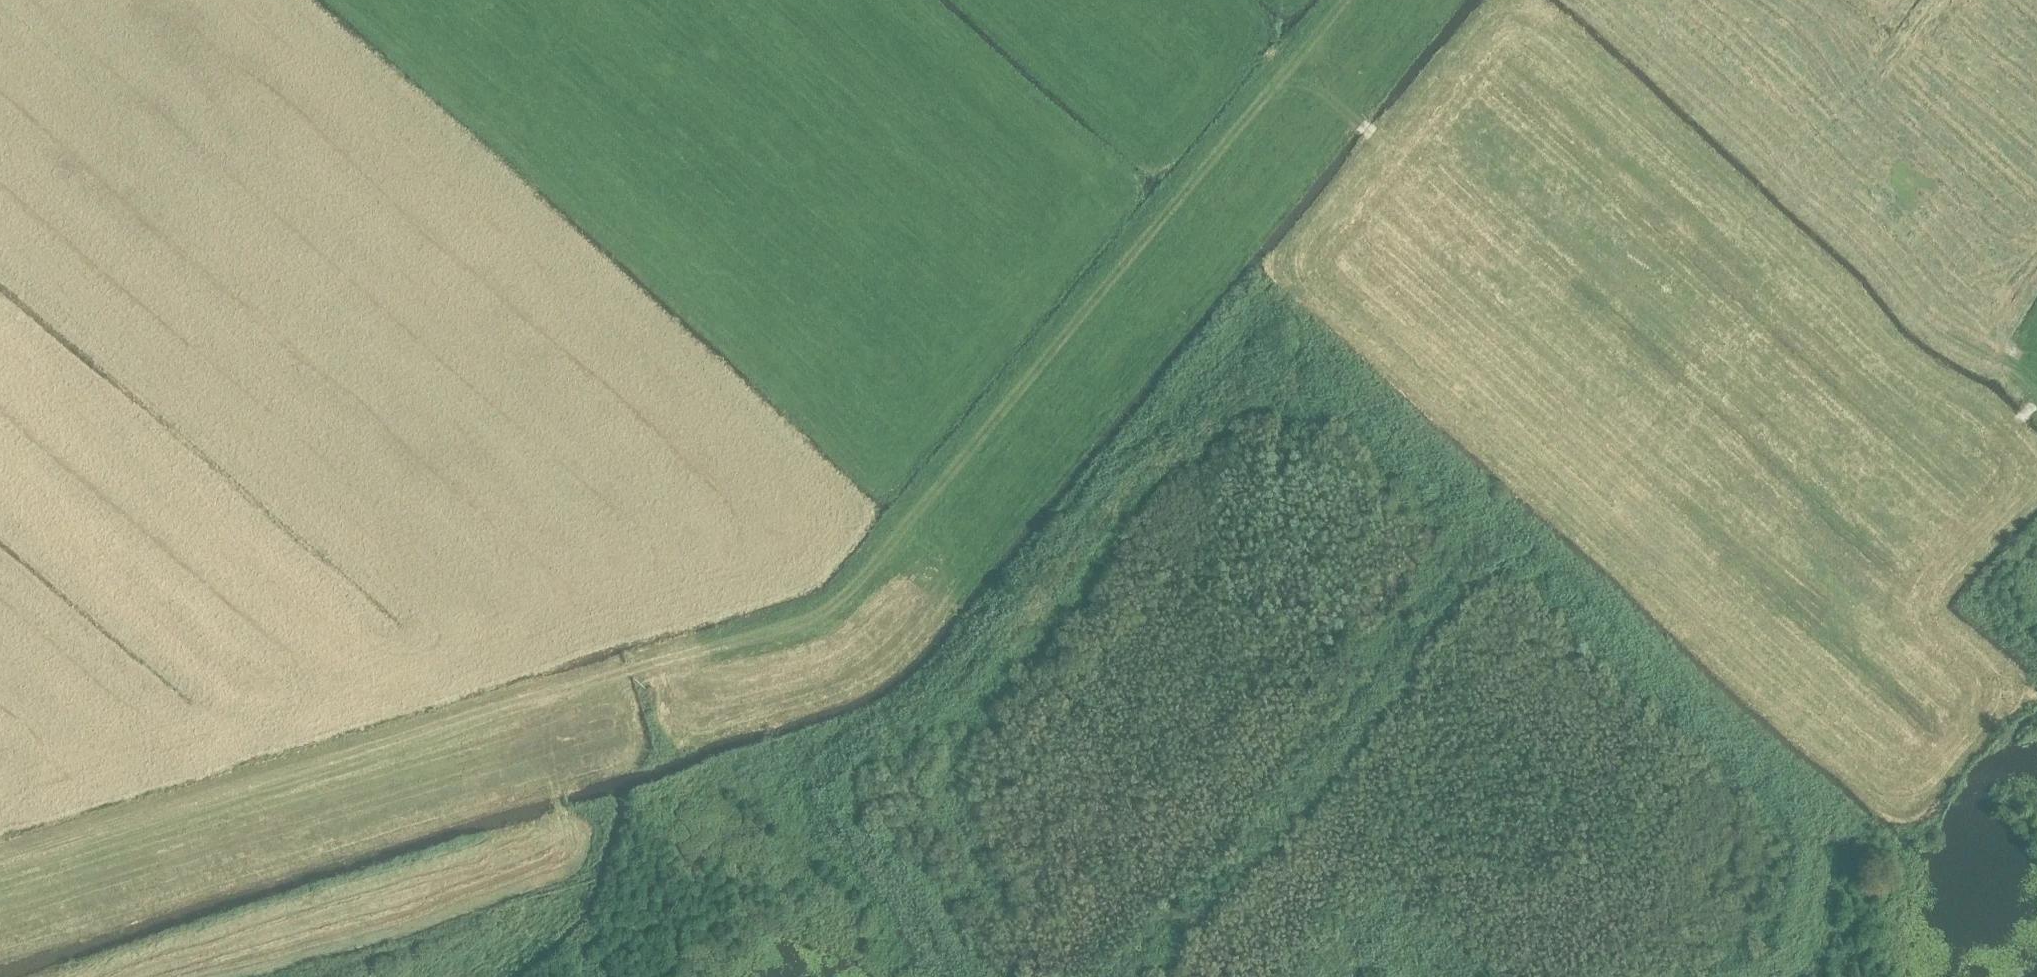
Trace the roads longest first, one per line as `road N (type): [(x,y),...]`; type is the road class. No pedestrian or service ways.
road 1 (track): [(1377,0),(1314,80),(836,607),(0,869)]
road 2 (track): [(1314,80),(1424,173)]

